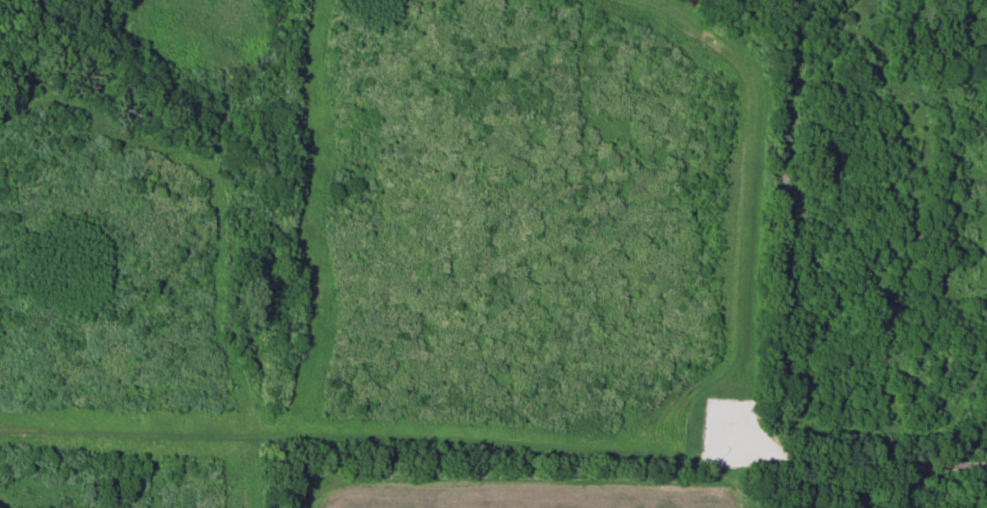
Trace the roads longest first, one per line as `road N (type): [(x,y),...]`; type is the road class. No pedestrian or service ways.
road 1 (residential): [(781,454),(986,460)]

